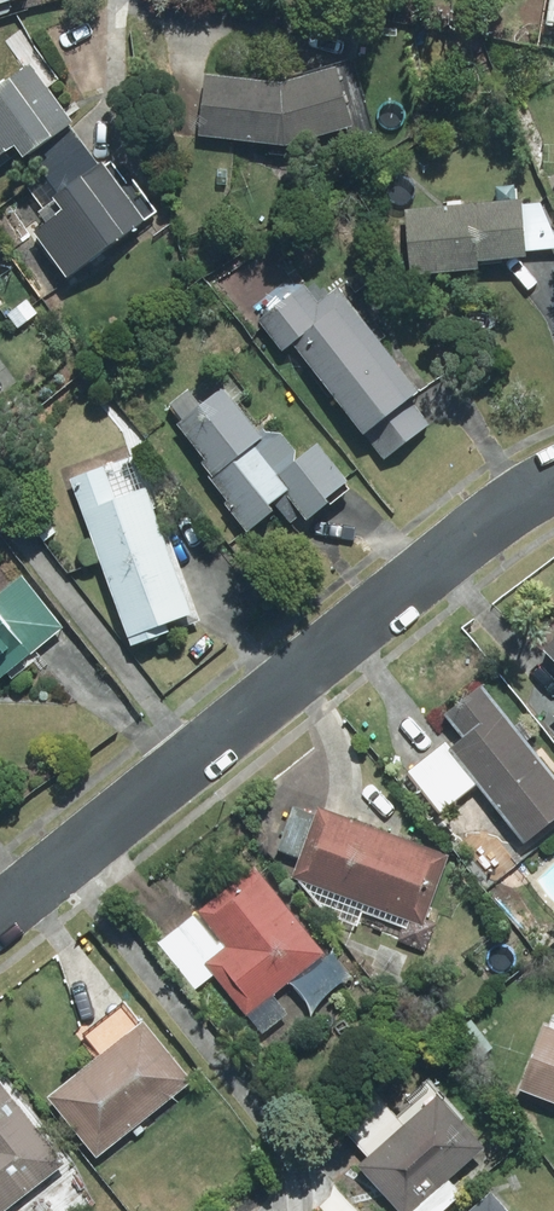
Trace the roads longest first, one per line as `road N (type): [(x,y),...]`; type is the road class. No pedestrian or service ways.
road 1 (residential): [(0,908),(383,594),(553,484)]

